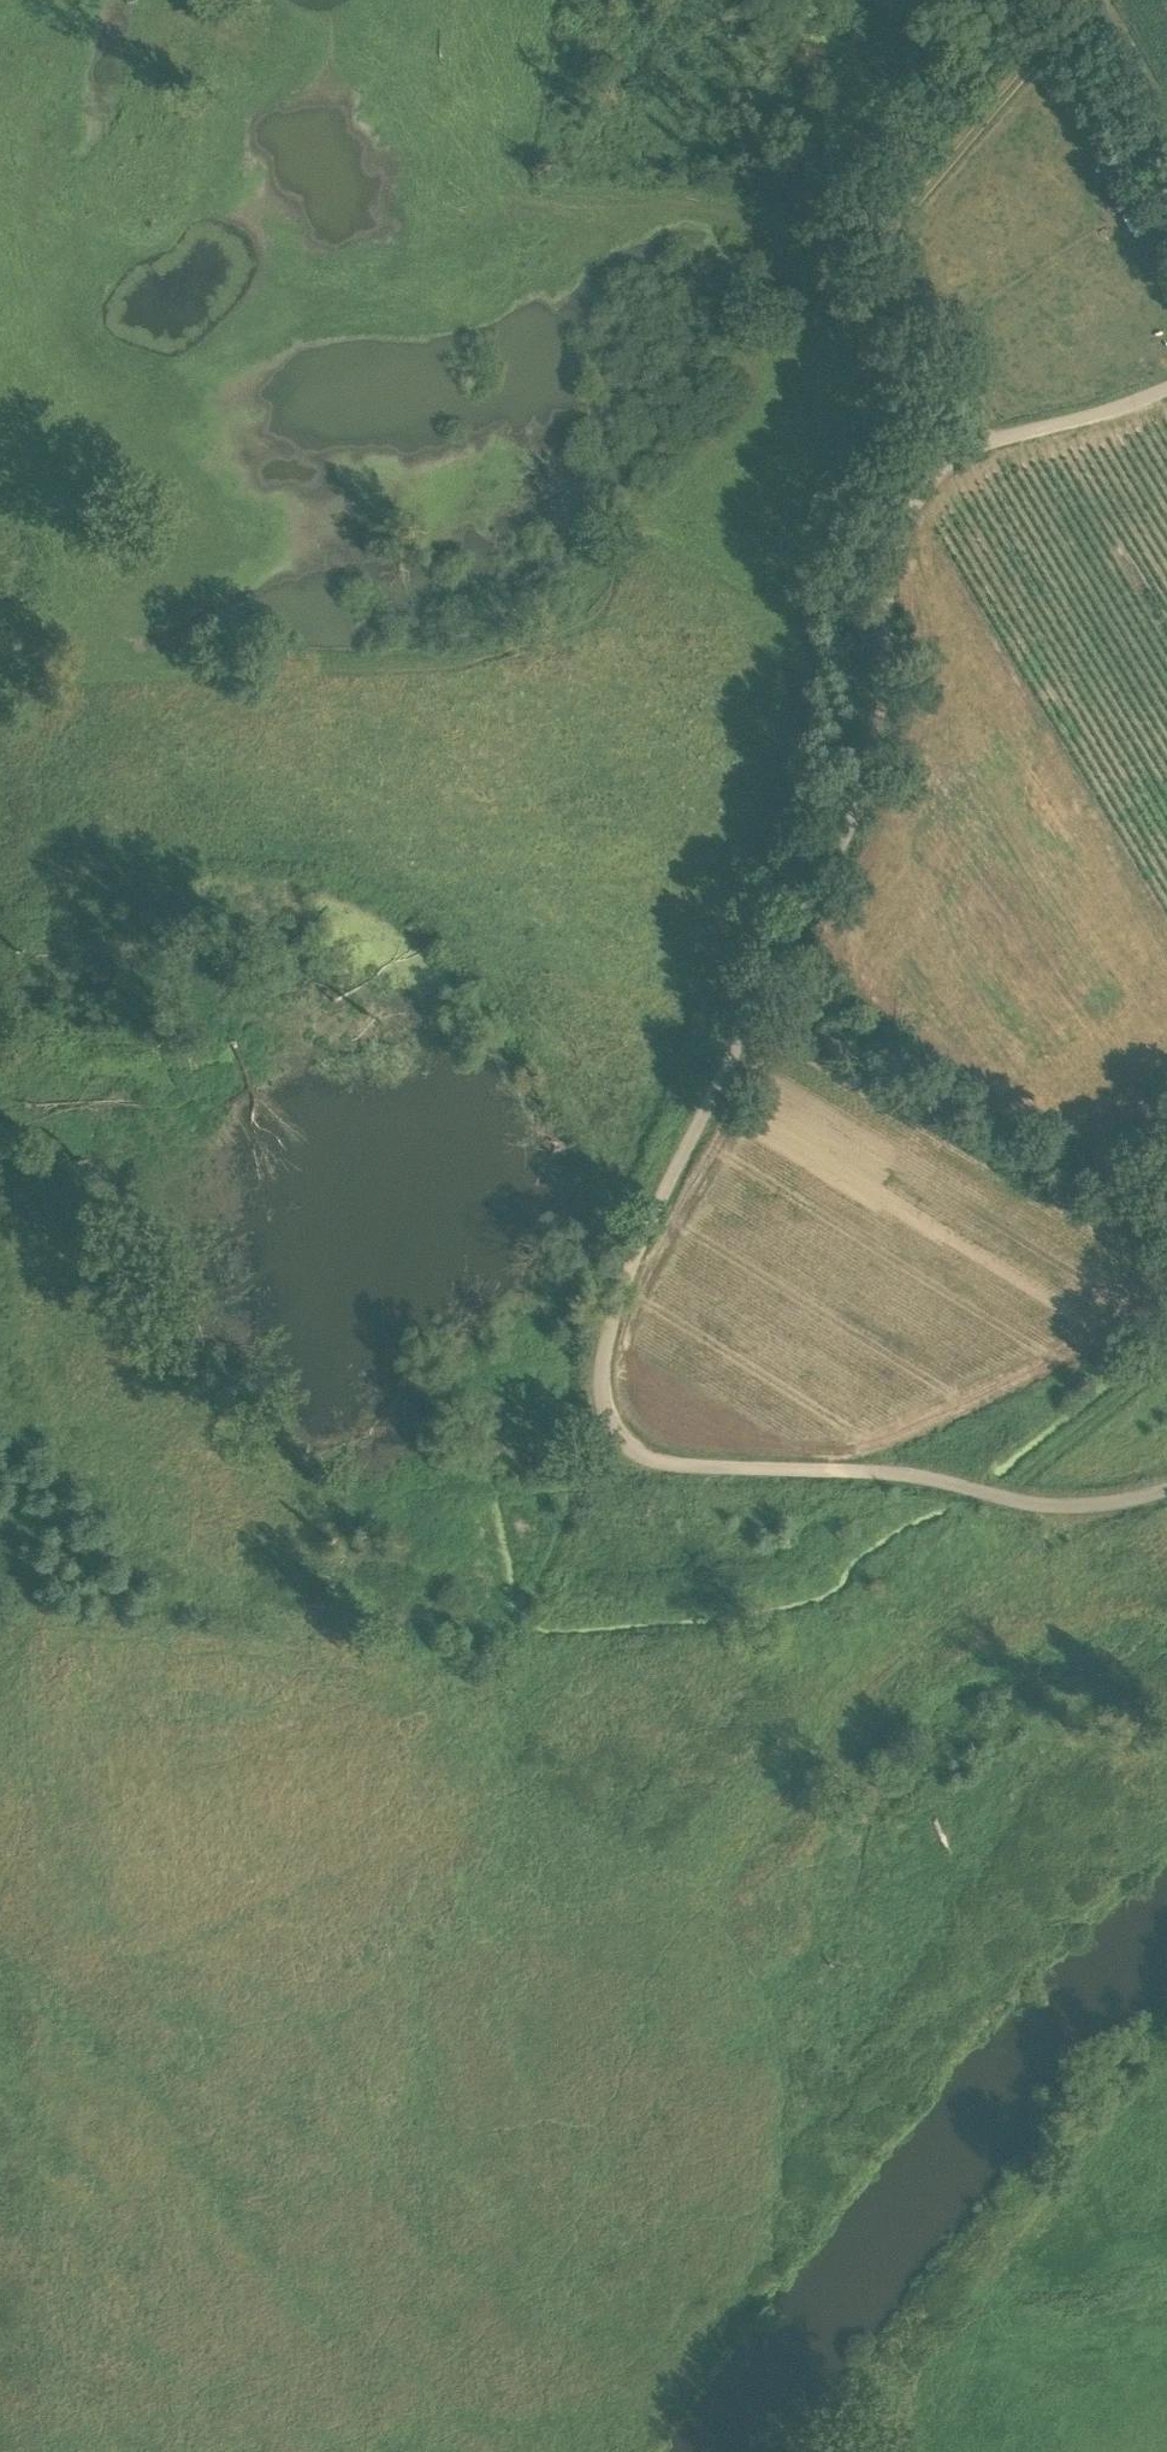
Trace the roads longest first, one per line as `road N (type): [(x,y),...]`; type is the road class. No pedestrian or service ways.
road 1 (unclassified): [(1005,1495),(881,1471),(649,1455),(622,1434),(611,1343),(634,1262),(882,778),(904,660),(906,521),(953,464),(993,443),(1166,385)]
road 2 (track): [(1003,440),(937,328),(912,272),(909,243),(916,213),(1089,0)]
road 3 (track): [(473,1768),(622,1434)]
road 4 (track): [(1005,1495),(1166,1362)]
road 5 (unclassified): [(1005,1495),(1135,1500),(1166,1490)]

